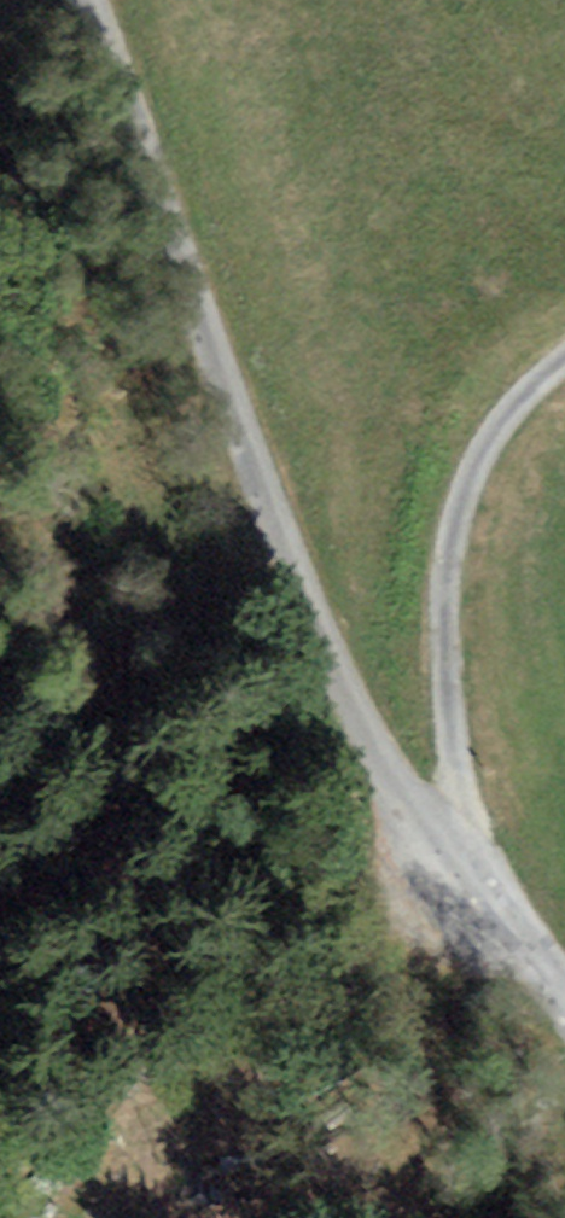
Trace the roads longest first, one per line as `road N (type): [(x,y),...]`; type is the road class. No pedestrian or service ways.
road 1 (unclassified): [(86,0),(327,659),(368,748),(446,852)]
road 2 (unclassified): [(564,359),(514,407),(460,510),(444,624),(455,789),(446,852)]
road 3 (track): [(446,852),(425,1070),(343,1200),(319,1217)]
road 4 (unclassified): [(446,852),(524,936),(564,998)]

